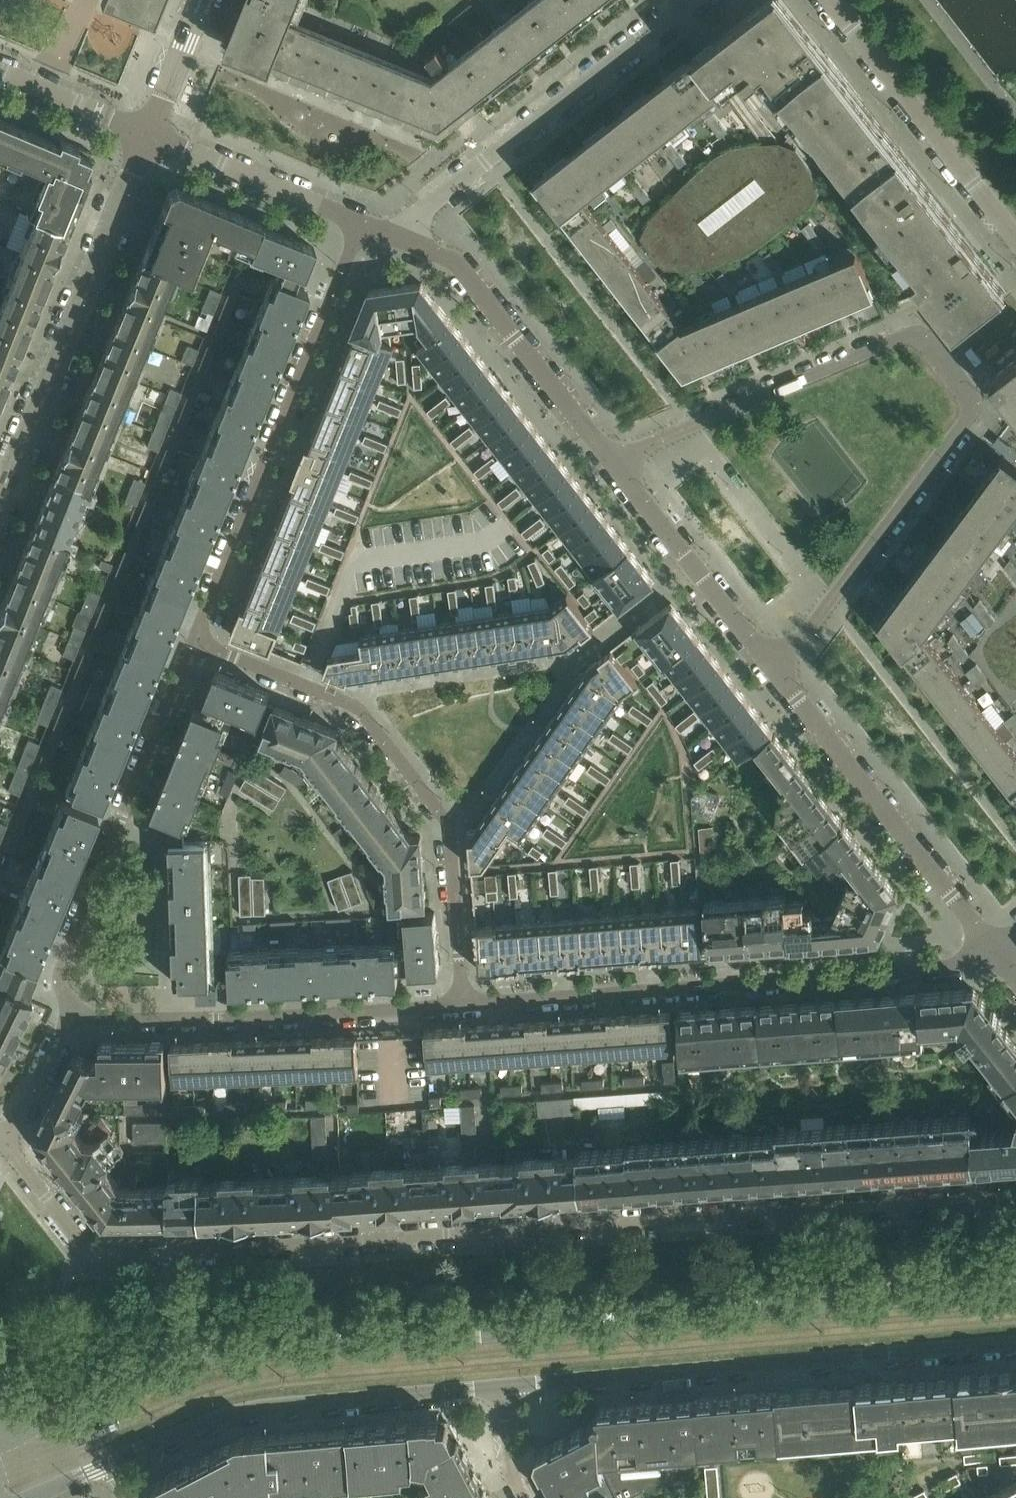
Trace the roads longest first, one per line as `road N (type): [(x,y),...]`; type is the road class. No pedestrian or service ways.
road 1 (residential): [(1015,1198),(96,1262),(6,1139)]
road 2 (residential): [(1015,1292),(255,1355),(165,1375),(0,1447)]
road 3 (residential): [(779,671),(975,414),(977,398),(914,333),(613,460)]
road 4 (residential): [(458,1004),(970,965),(996,951)]
road 5 (residential): [(504,1389),(1015,1344)]
road 6 (residential): [(458,1004),(445,820),(360,707),(194,642)]
road 7 (residential): [(362,223),(194,642)]
road 8 (residential): [(110,1465),(245,1410),(504,1389)]
road 9 (residential): [(194,642),(63,958),(65,1019)]
road 10 (residential): [(0,503),(149,132)]
road 11 (residential): [(65,1019),(458,1004)]
road 12 (residential): [(398,235),(695,0)]
road 13 (residential): [(996,951),(779,671)]
road 14 (residential): [(613,460),(460,266),(398,235)]
road 15 (residential): [(830,0),(1015,233)]
road 16 (residential): [(779,671),(613,460)]
road 17 (residential): [(362,223),(149,132)]
road 18 (residential): [(149,132),(0,71)]
road 19 (residential): [(149,132),(203,0)]
road 20 (residential): [(65,1019),(6,1139)]

